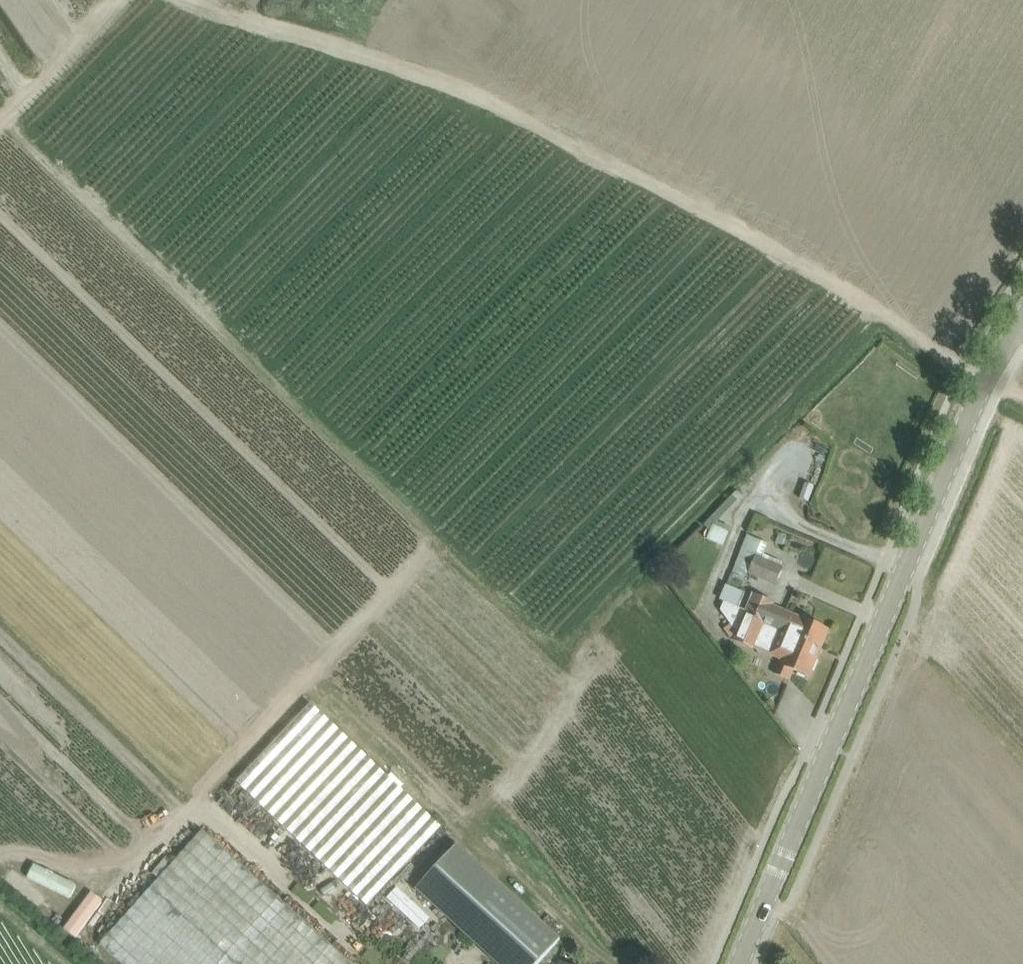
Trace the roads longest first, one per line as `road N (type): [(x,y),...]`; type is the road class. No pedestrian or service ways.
road 1 (track): [(1022,396),(967,371),(865,298),(692,199),(487,103),(204,0)]
road 2 (tertiary): [(738,963),(980,398),(1022,317)]
road 3 (track): [(0,125),(48,82),(114,0)]

